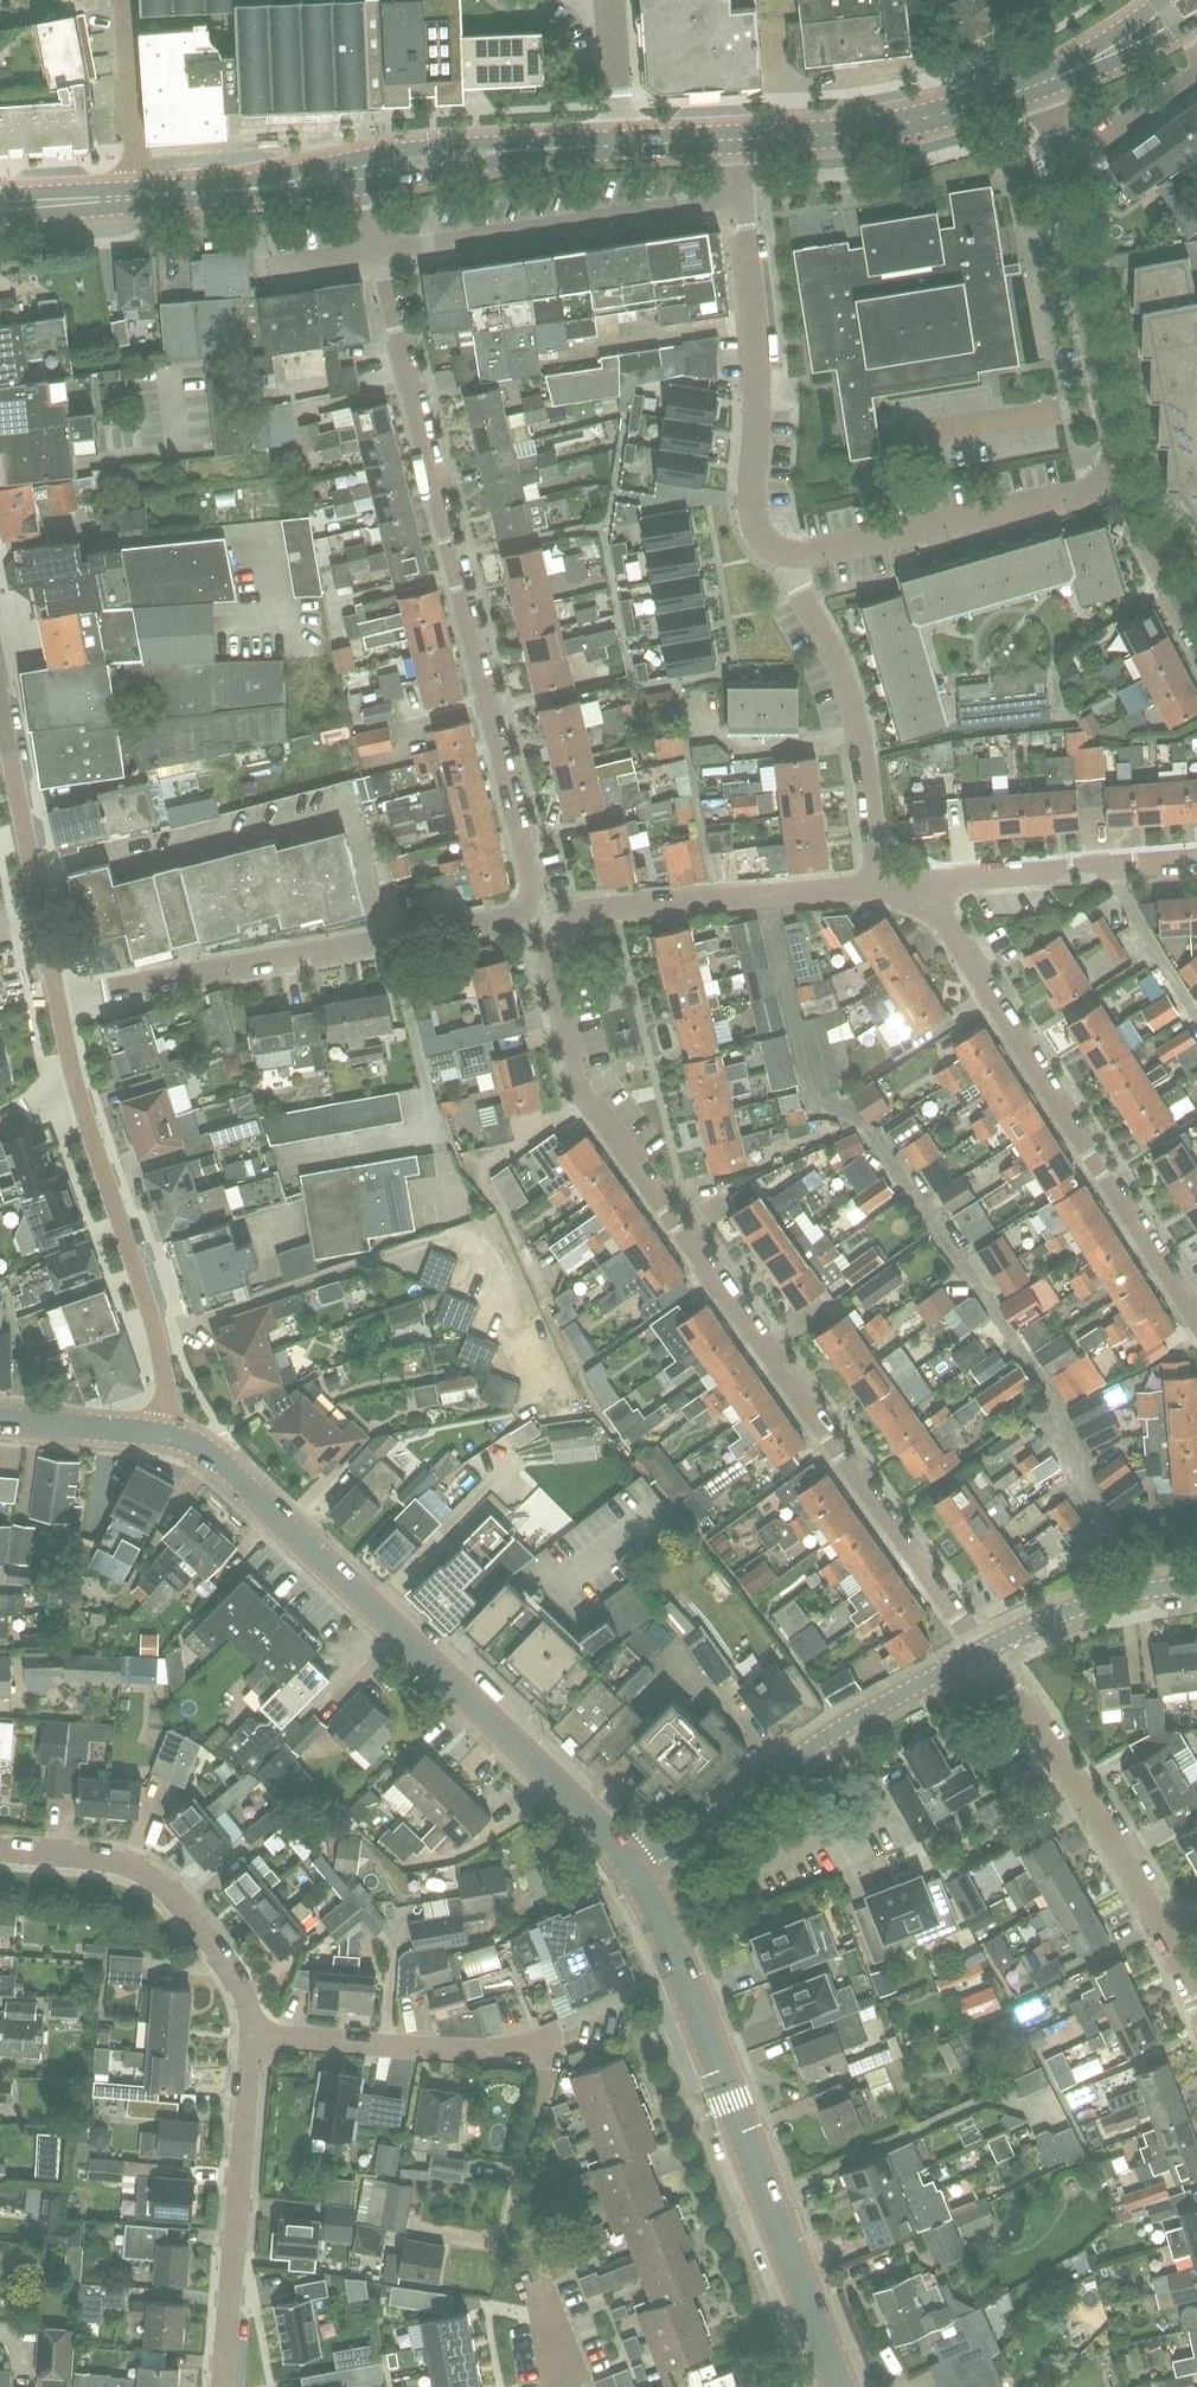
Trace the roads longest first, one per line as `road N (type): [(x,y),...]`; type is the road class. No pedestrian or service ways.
road 1 (residential): [(981,1652),(583,1088),(553,962),(560,932),(590,911),(879,885)]
road 2 (residential): [(57,997),(507,920),(526,903),(531,881),(514,803),(378,250)]
road 3 (secondary): [(639,1875),(600,1826),(210,1451),(166,1435)]
road 4 (residential): [(1196,1316),(918,881)]
road 5 (residential): [(684,1974),(495,2048),(251,2036)]
road 6 (secondary): [(840,2386),(684,1974)]
road 7 (residential): [(639,1875),(826,1738),(981,1652)]
road 8 (residential): [(799,555),(765,540),(751,503),(756,357),(742,199)]
road 9 (residential): [(166,1435),(161,1353),(76,1080)]
road 10 (residential): [(378,250),(742,199)]
road 11 (tertiary): [(0,207),(246,189),(361,171)]
road 12 (residential): [(223,2386),(251,2036)]
road 13 (residential): [(251,2036),(234,1972),(160,1884),(107,1859),(0,1849)]
road 14 (residential): [(879,885),(858,725),(830,644),(802,593),(799,555)]
road 15 (residential): [(1162,1931),(981,1652)]
road 16 (residential): [(799,555),(1075,495),(1117,468)]
road 17 (tertiary): [(734,140),(892,127),(1046,82)]
road 18 (residential): [(1117,468),(1119,433),(1059,171)]
road 19 (residential): [(57,997),(0,718)]
road 20 (residential): [(918,881),(1196,860)]
road 21 (tertiary): [(361,171),(478,152),(622,145)]
road 22 (residential): [(981,1652),(1085,1606),(1196,1583)]
road 23 (residential): [(1196,634),(1135,482),(1117,468)]
road 24 (residential): [(1059,171),(1196,74)]
road 25 (secondary): [(166,1435),(0,1420)]
road 26 (tertiary): [(1046,82),(1096,71),(1196,19)]
road 27 (residential): [(622,145),(611,0)]
road 28 (tertiary): [(1161,0),(1046,82)]

